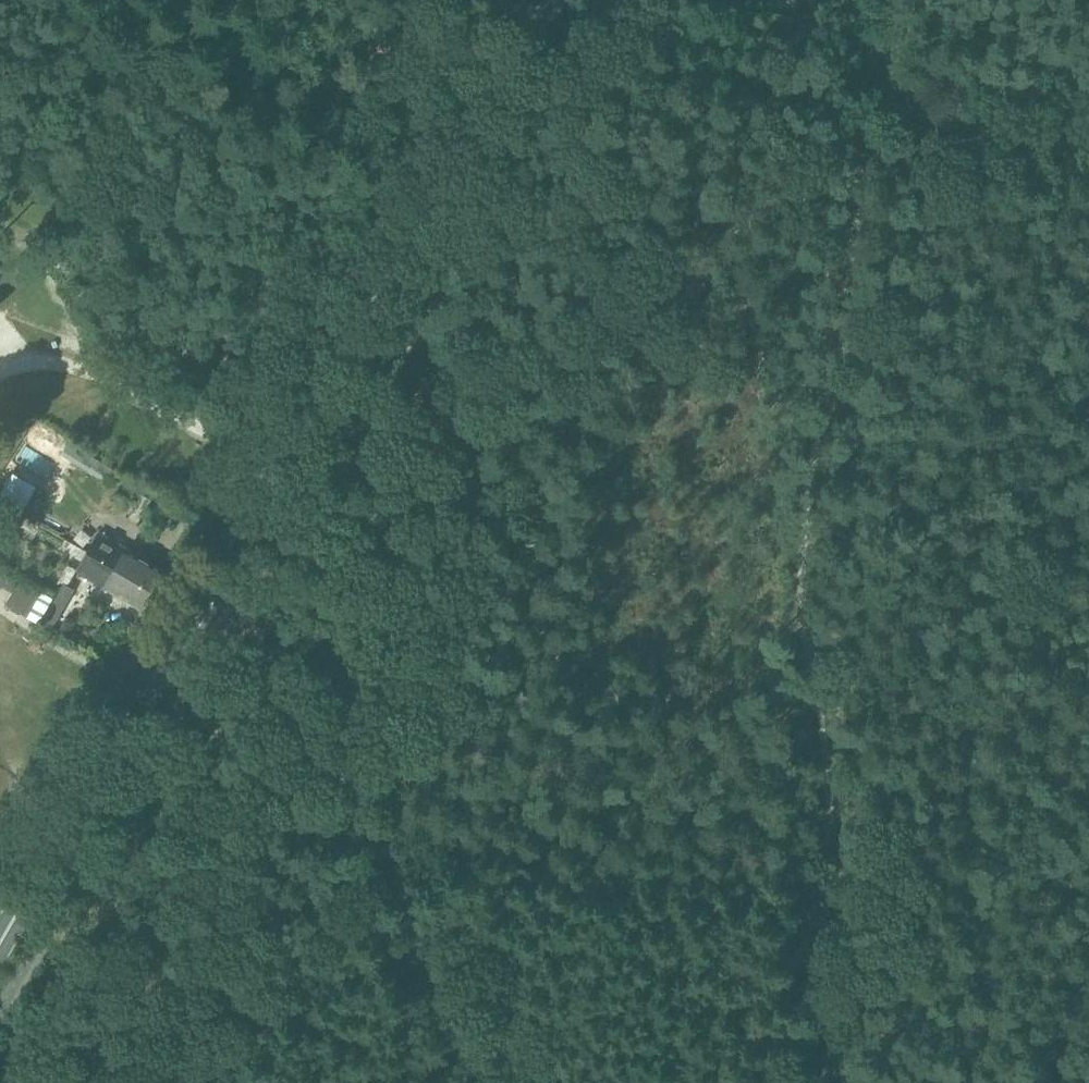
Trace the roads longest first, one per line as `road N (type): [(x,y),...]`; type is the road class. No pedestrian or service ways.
road 1 (secondary): [(197,604),(549,0)]
road 2 (unclassified): [(197,604),(263,647),(281,670),(356,807),(474,1082)]
road 3 (secondary): [(0,943),(197,604)]

